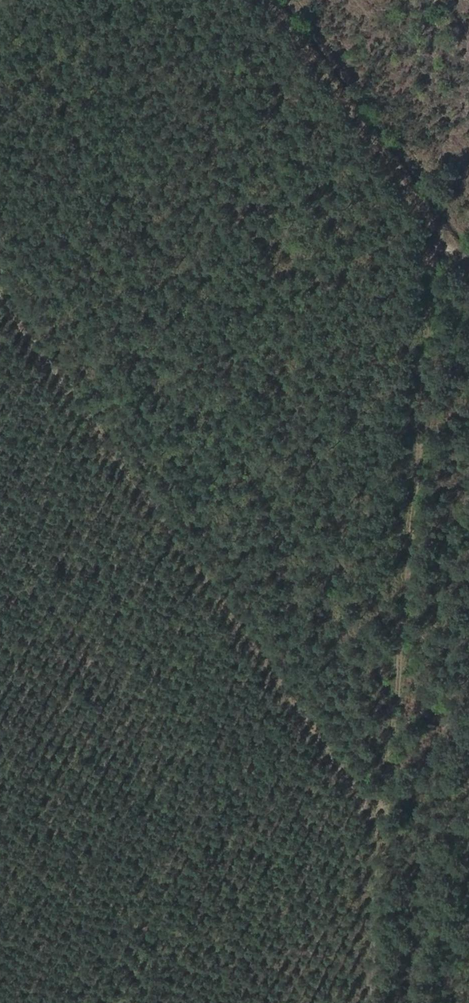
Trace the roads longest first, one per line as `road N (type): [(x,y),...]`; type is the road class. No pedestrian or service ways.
road 1 (track): [(288,0),(454,231),(387,806),(373,1002)]
road 2 (track): [(0,266),(387,806)]

